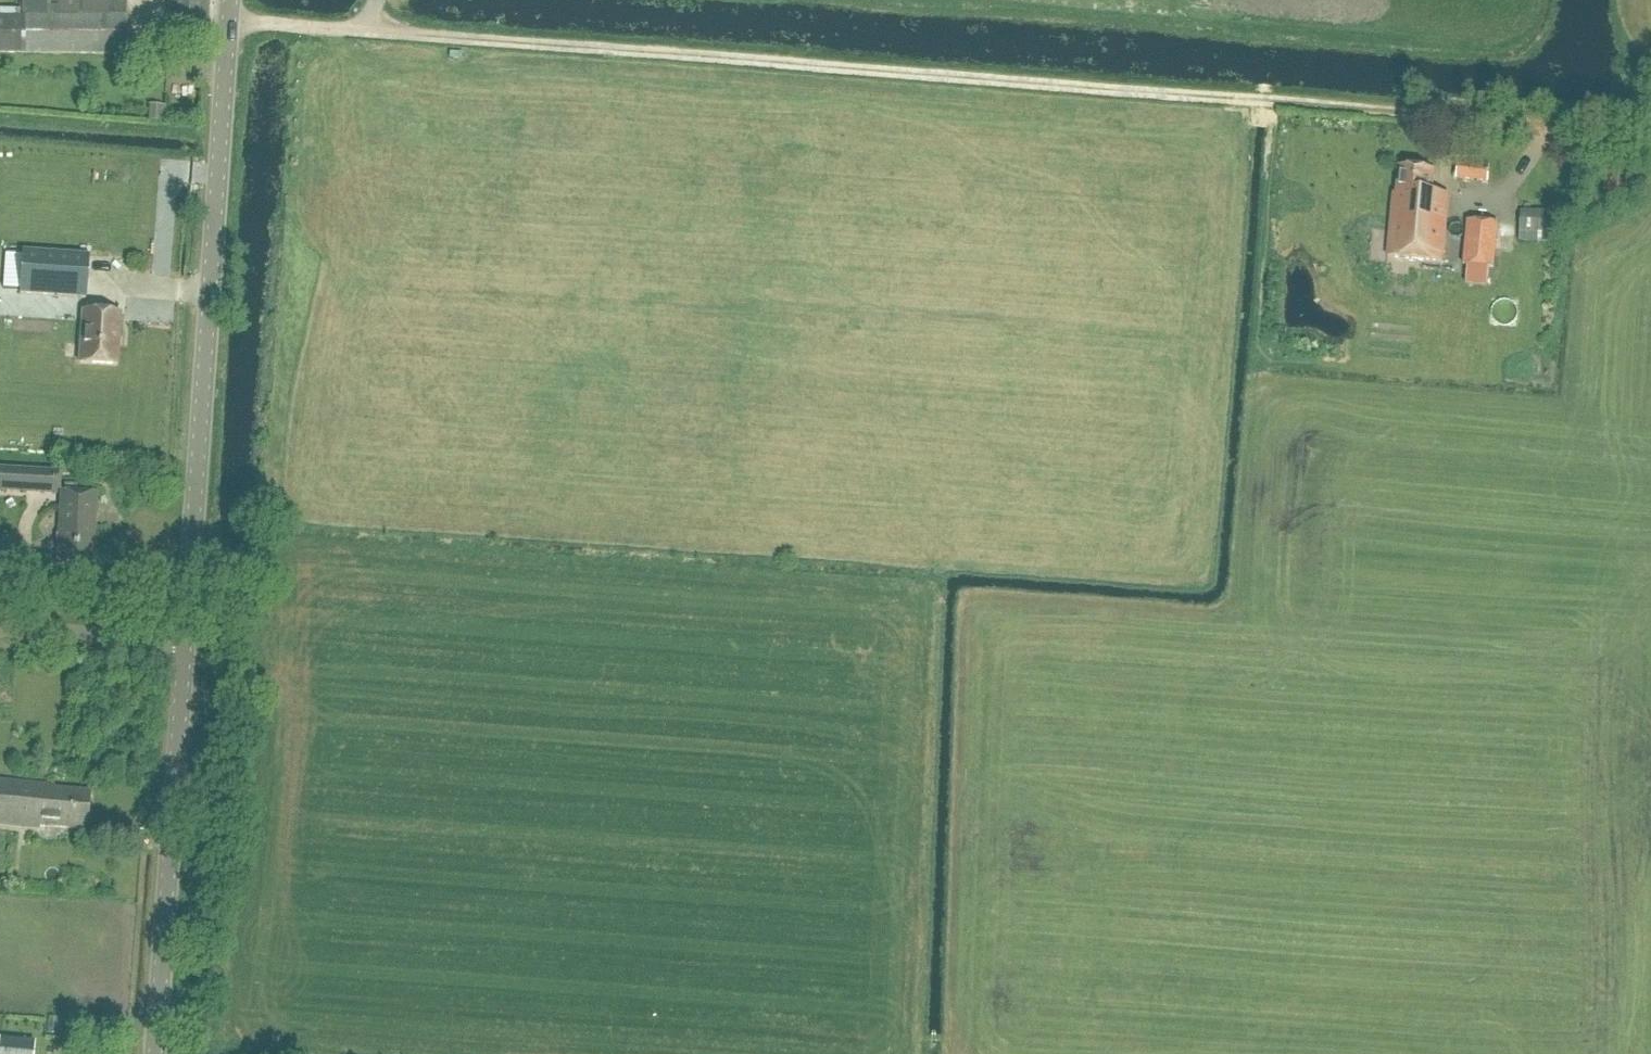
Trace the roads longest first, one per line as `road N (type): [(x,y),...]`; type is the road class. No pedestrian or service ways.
road 1 (track): [(1650,137),(227,23)]
road 2 (tertiary): [(184,644),(229,0)]
road 3 (tertiary): [(157,1053),(184,644)]
road 4 (unclassified): [(0,633),(184,644)]

